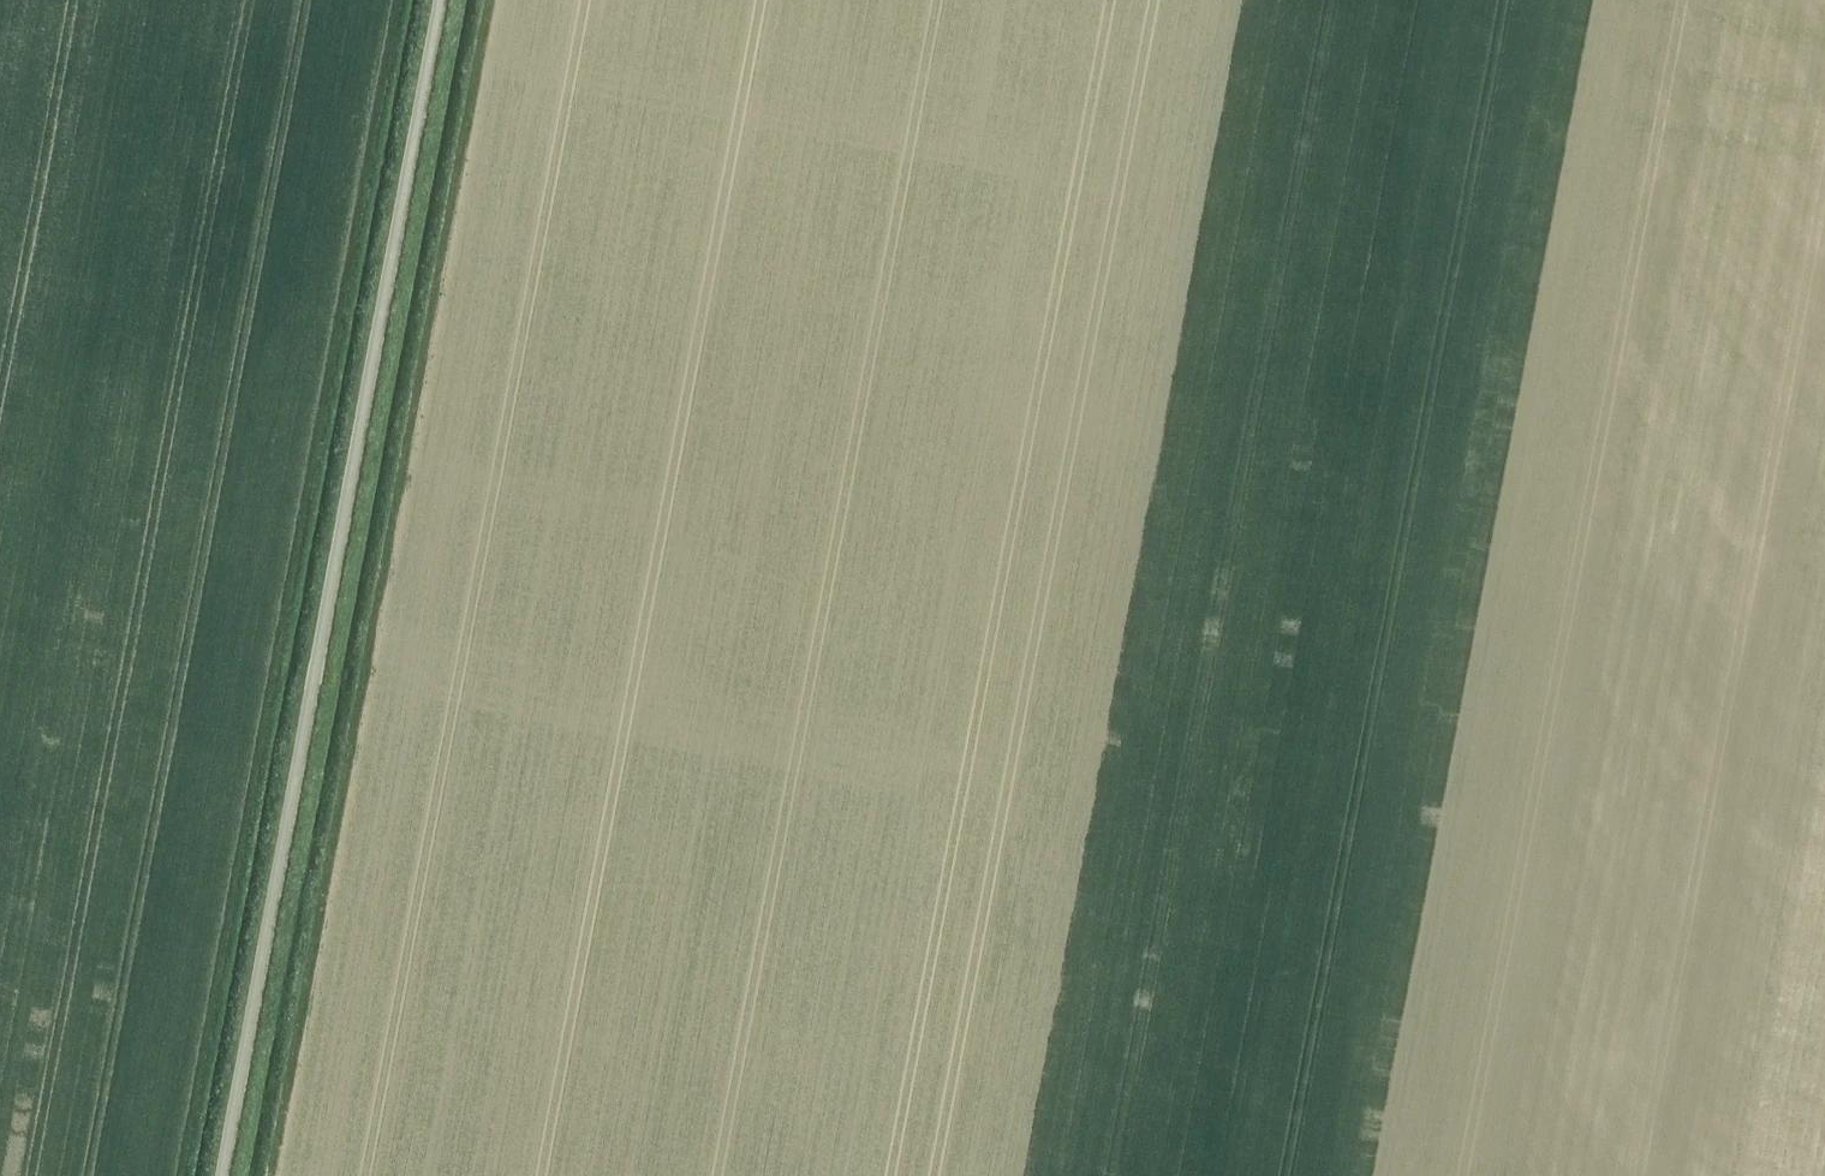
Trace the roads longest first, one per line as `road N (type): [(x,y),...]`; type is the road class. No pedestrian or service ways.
road 1 (unclassified): [(222,1175),(439,0)]

